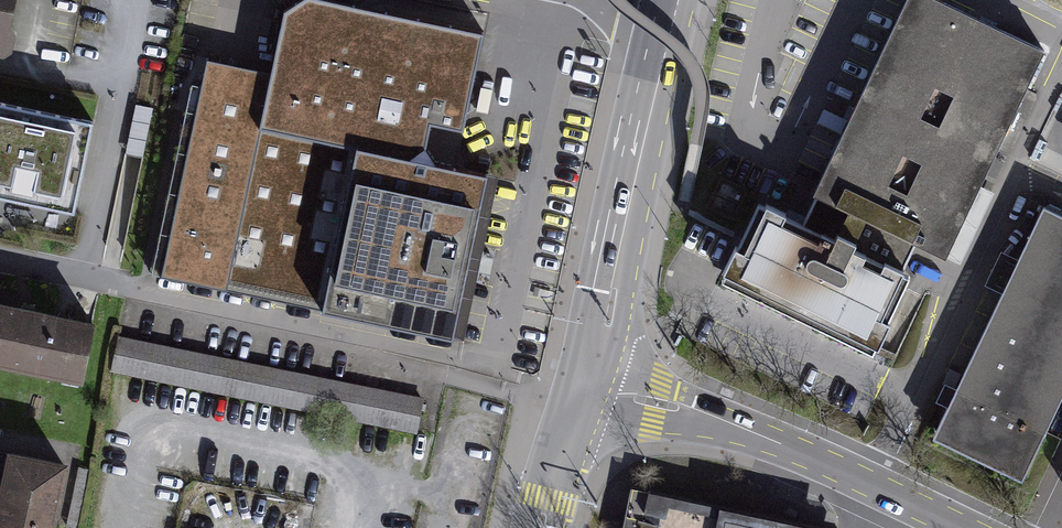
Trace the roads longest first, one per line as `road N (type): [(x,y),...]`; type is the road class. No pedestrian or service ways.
road 1 (tertiary): [(960,527),(689,408),(582,390)]
road 2 (tertiary): [(582,390),(671,0)]
road 3 (tertiary): [(545,527),(582,390)]

